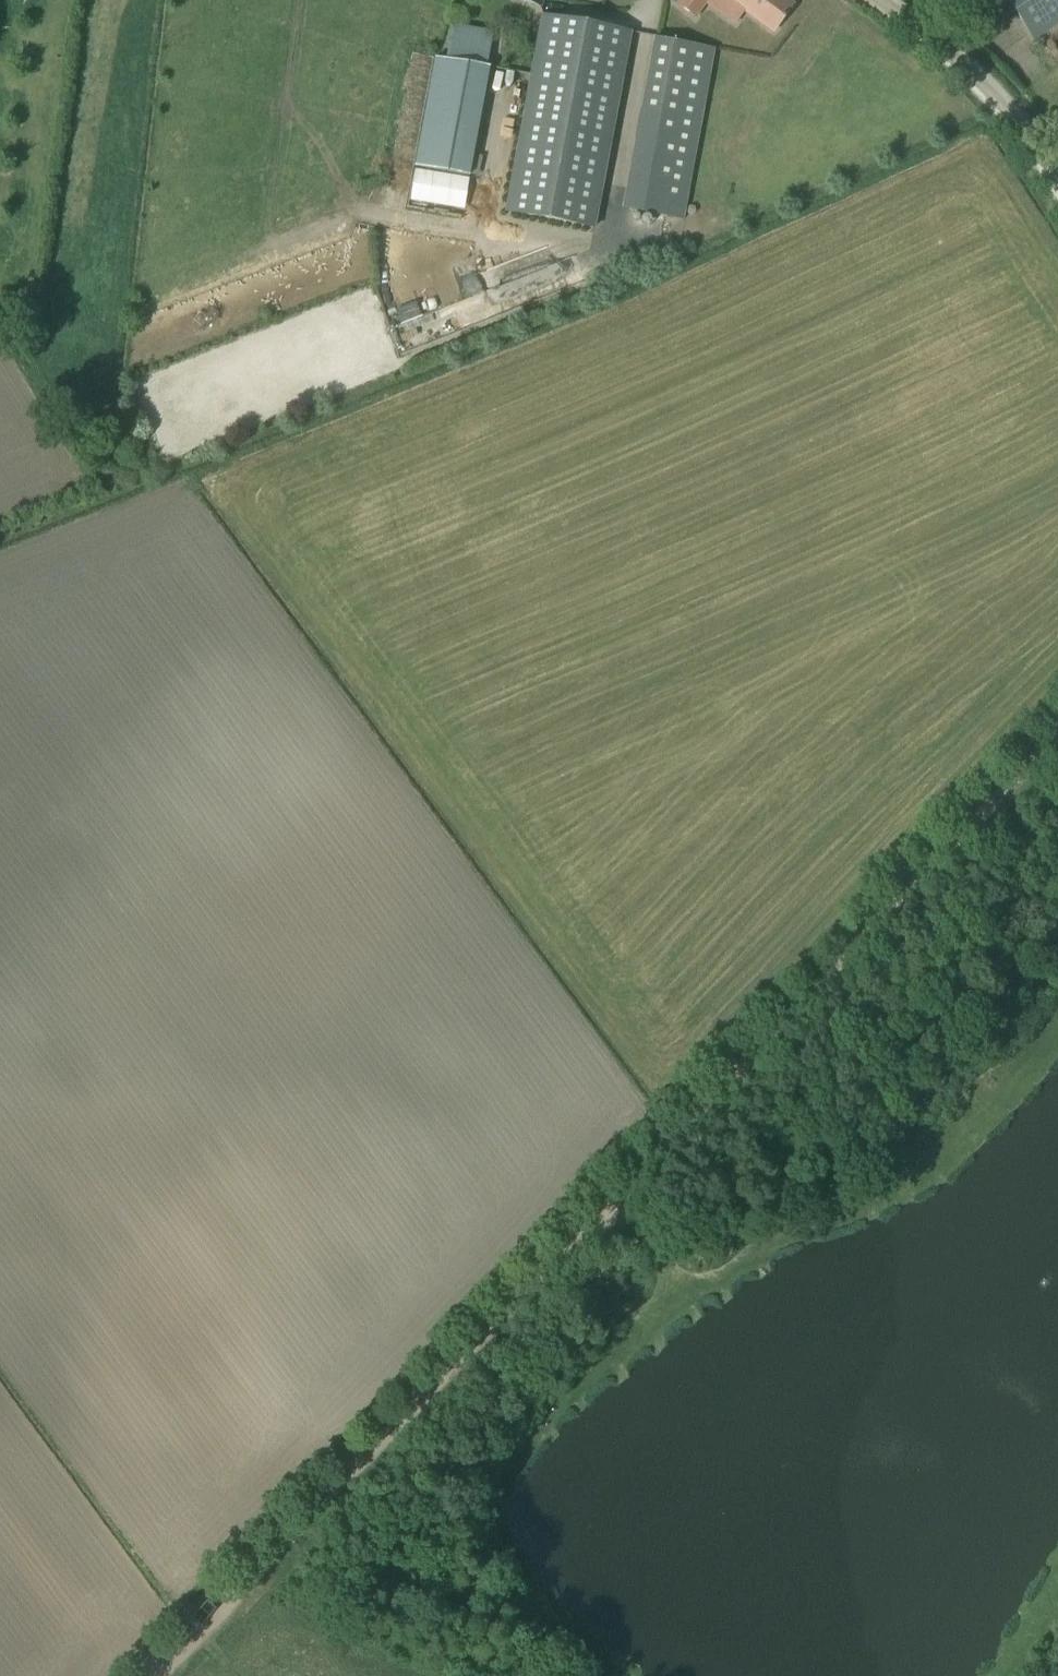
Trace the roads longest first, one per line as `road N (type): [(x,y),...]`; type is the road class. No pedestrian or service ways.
road 1 (track): [(158,1675),(1057,735)]
road 2 (unclassified): [(1057,148),(979,67),(871,0)]

